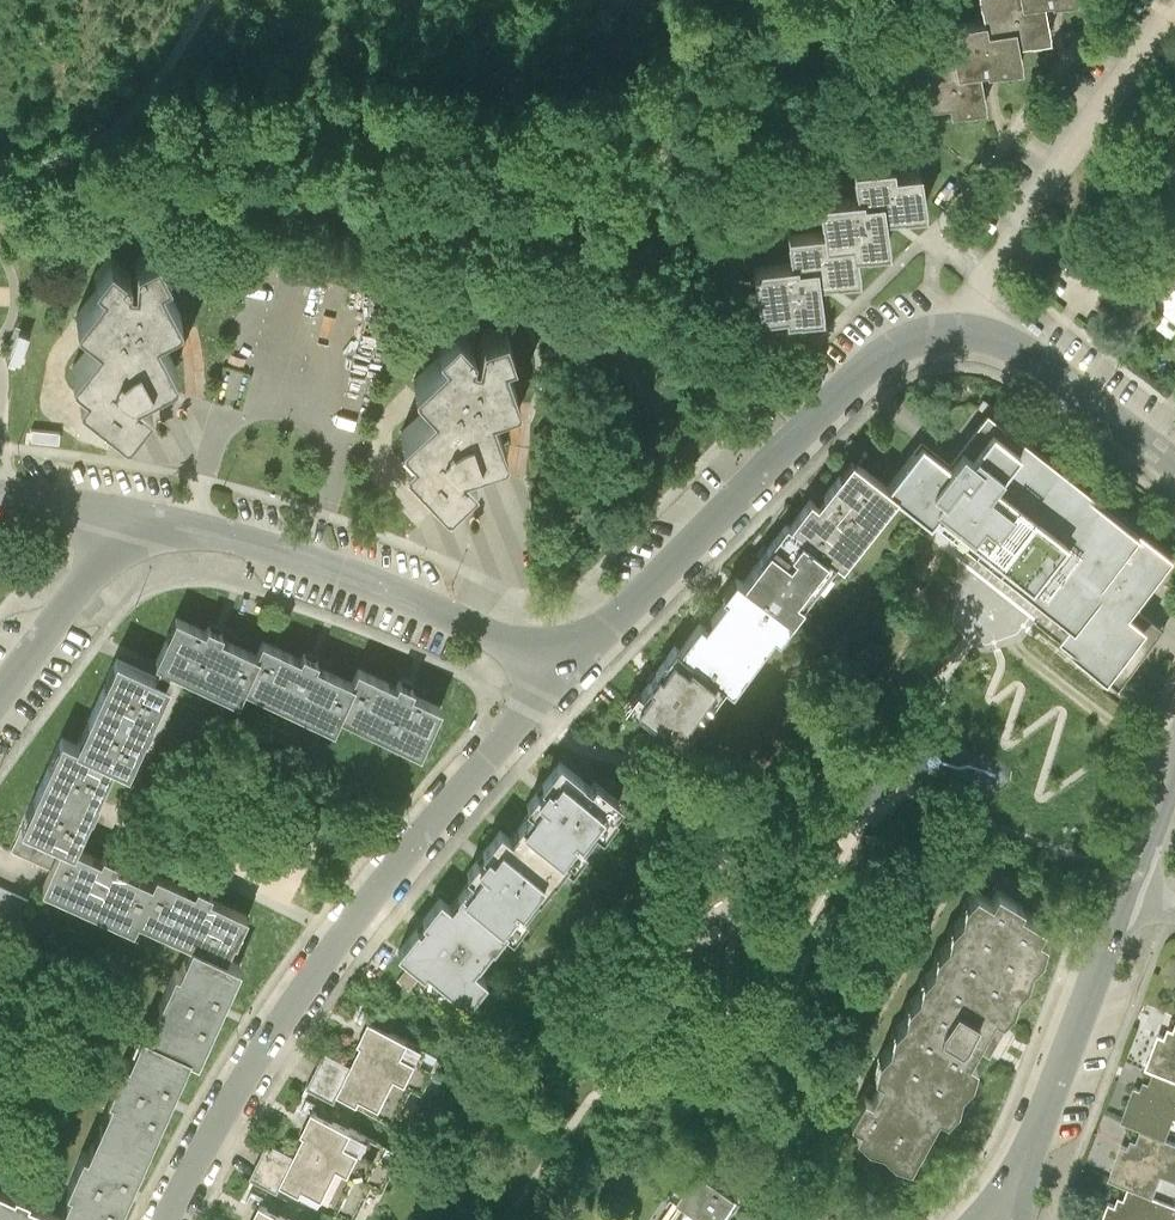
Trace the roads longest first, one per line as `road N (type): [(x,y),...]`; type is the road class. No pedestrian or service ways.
road 1 (residential): [(1174,463),(1008,342),(949,330),(909,342),(853,383),(609,634),(559,664)]
road 2 (residential): [(559,664),(282,1020),(163,1219)]
road 3 (residential): [(559,664),(247,542),(156,528),(125,532)]
road 4 (residential): [(1024,1161),(1134,883)]
road 5 (track): [(0,161),(69,156),(93,142),(161,74),(208,0)]
road 6 (residential): [(125,532),(0,695)]
road 7 (residential): [(125,532),(79,507),(0,497)]

